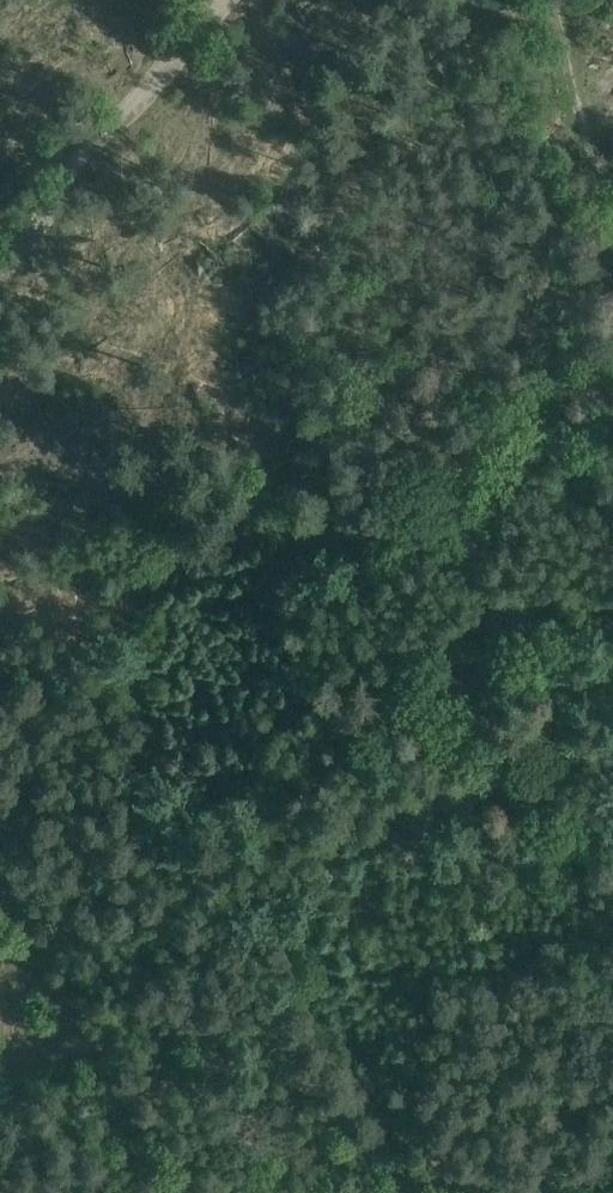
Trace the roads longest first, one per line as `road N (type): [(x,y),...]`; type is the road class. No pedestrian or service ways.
road 1 (track): [(223,0),(0,263)]
road 2 (track): [(612,238),(543,0)]

